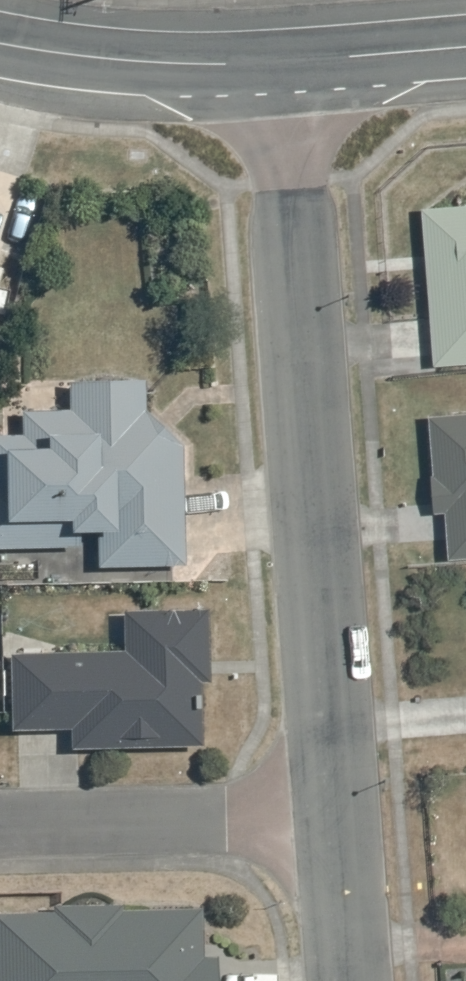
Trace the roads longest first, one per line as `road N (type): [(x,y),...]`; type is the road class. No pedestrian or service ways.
road 1 (residential): [(279,65),(333,816)]
road 2 (residential): [(333,816),(0,828)]
road 3 (unclassified): [(0,46),(132,62),(279,65)]
road 4 (unclassified): [(279,65),(465,49)]
road 5 (residential): [(333,816),(346,980)]

